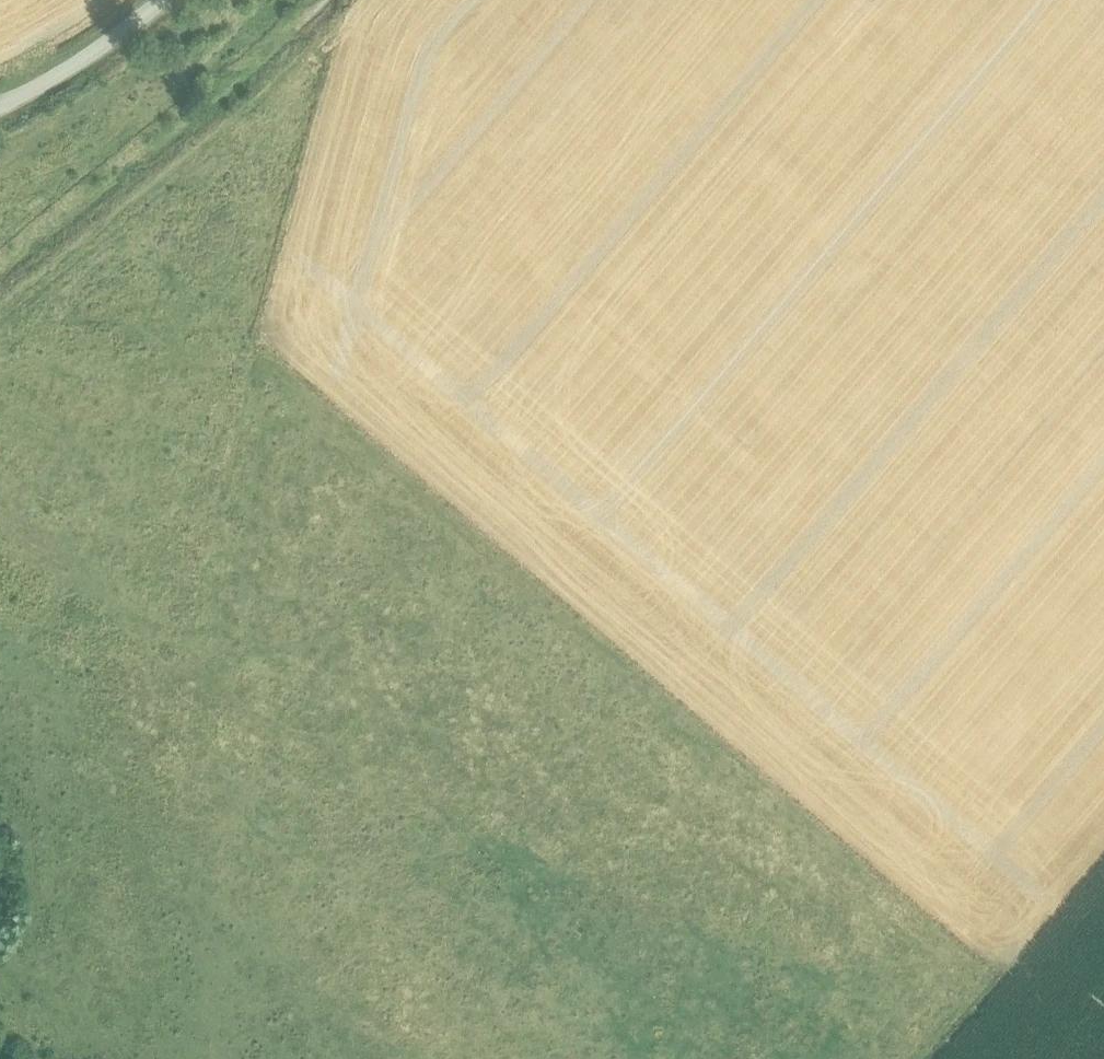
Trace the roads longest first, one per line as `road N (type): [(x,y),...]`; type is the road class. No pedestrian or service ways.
road 1 (unclassified): [(163,0),(93,54),(0,104)]

